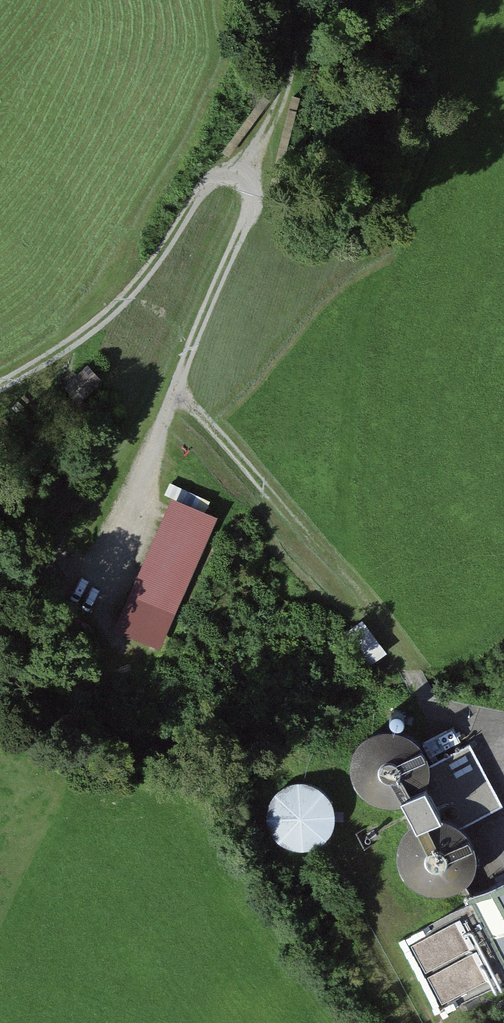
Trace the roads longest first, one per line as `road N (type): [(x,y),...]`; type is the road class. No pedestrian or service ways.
road 1 (track): [(295,0),(294,51),(264,142),(248,162),(211,181),(123,301),(0,386)]
road 2 (track): [(248,162),(244,226),(103,561)]
road 3 (track): [(175,398),(192,406),(352,589)]

